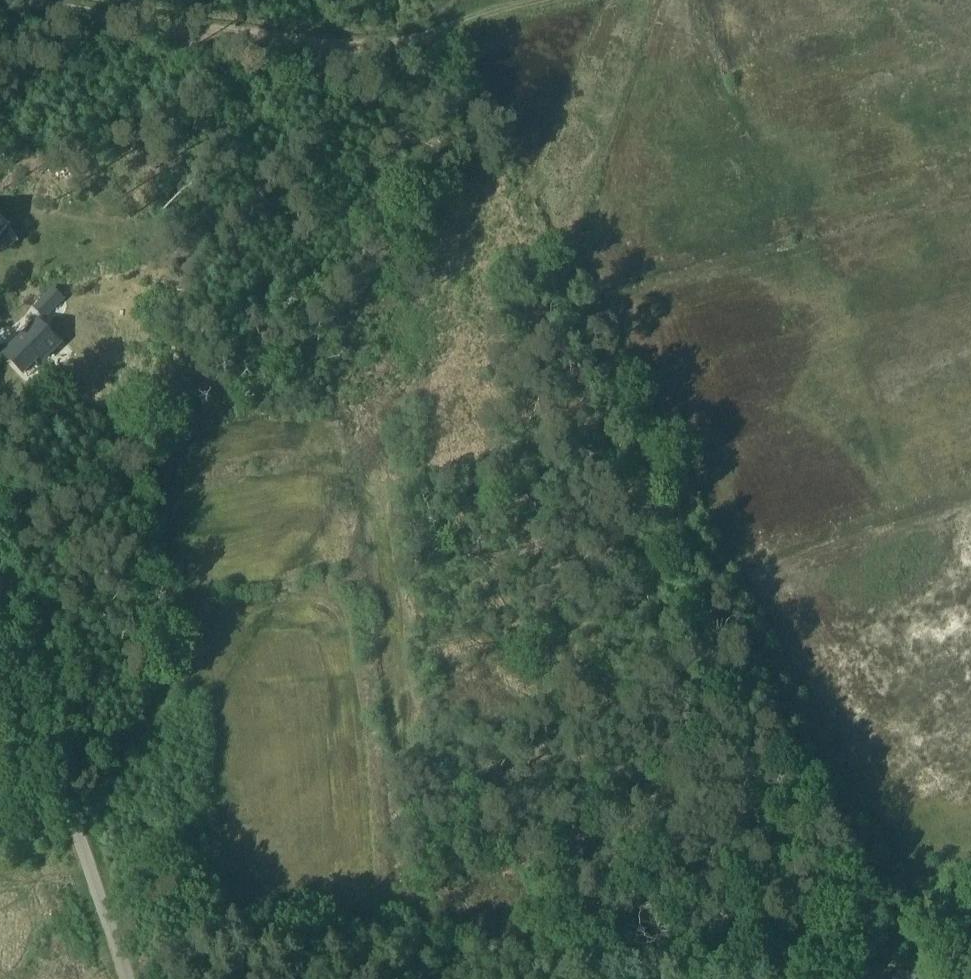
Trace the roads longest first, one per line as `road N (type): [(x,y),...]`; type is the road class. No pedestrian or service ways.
road 1 (track): [(49,0),(341,47),(540,0)]
road 2 (unclassified): [(128,978),(0,605)]

